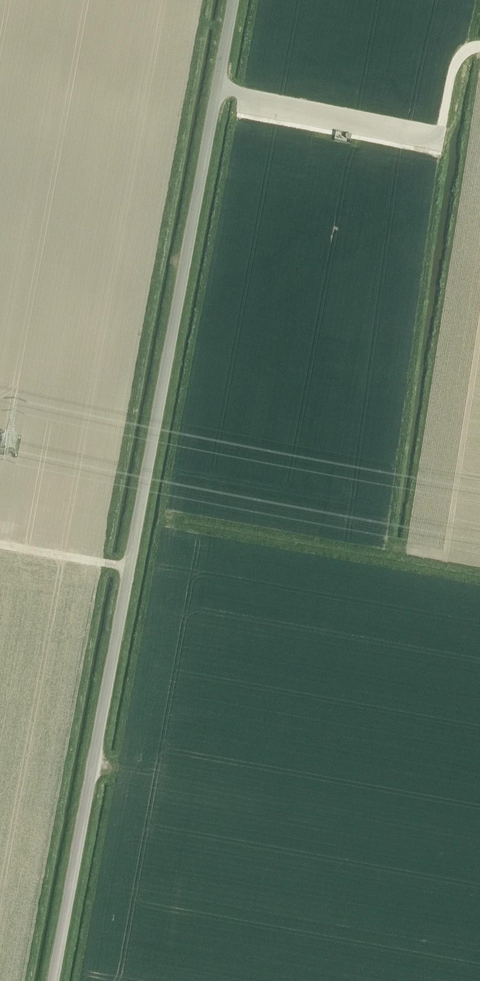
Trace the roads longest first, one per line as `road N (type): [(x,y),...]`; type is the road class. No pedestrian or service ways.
road 1 (tertiary): [(54,980),(234,0)]
road 2 (track): [(130,569),(0,544)]

